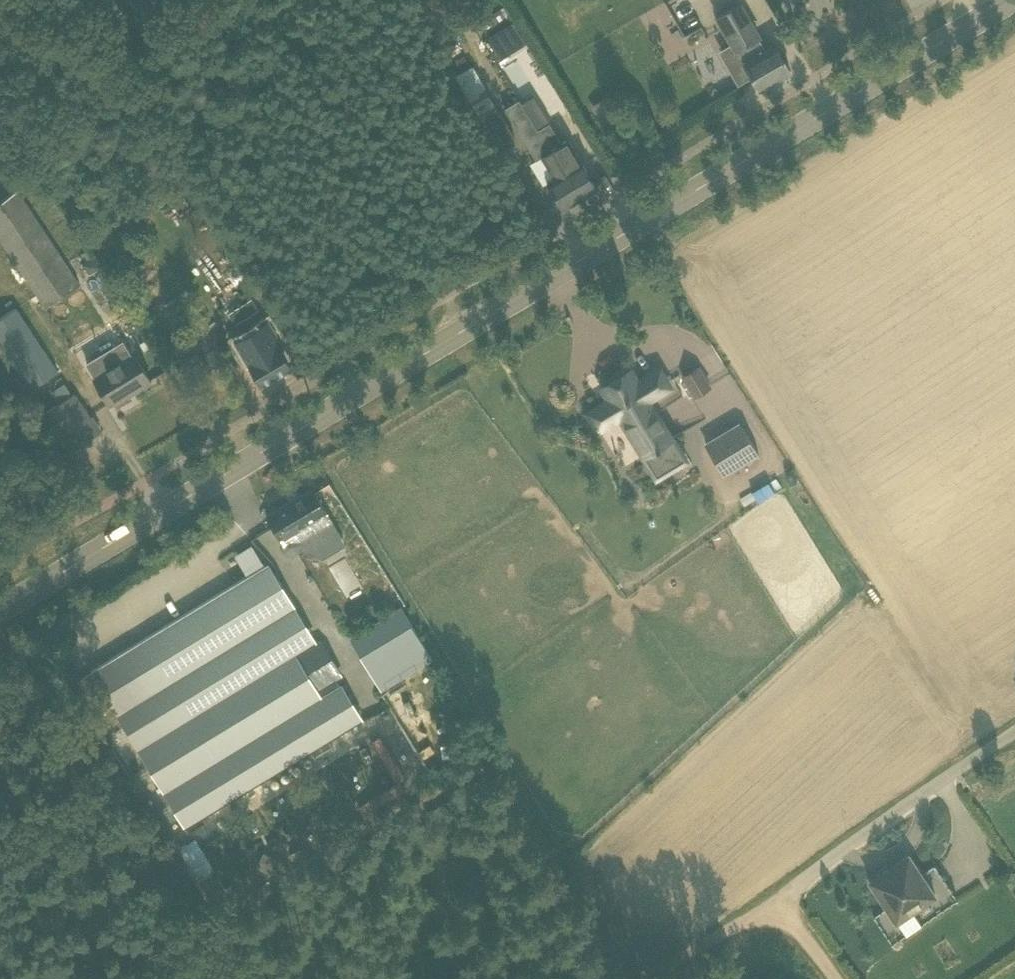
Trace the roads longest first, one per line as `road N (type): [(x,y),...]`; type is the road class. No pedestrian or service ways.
road 1 (tertiary): [(0,611),(1013,0)]
road 2 (track): [(840,978),(785,895),(771,917),(633,978)]
road 3 (unclassified): [(785,895),(1014,740)]

